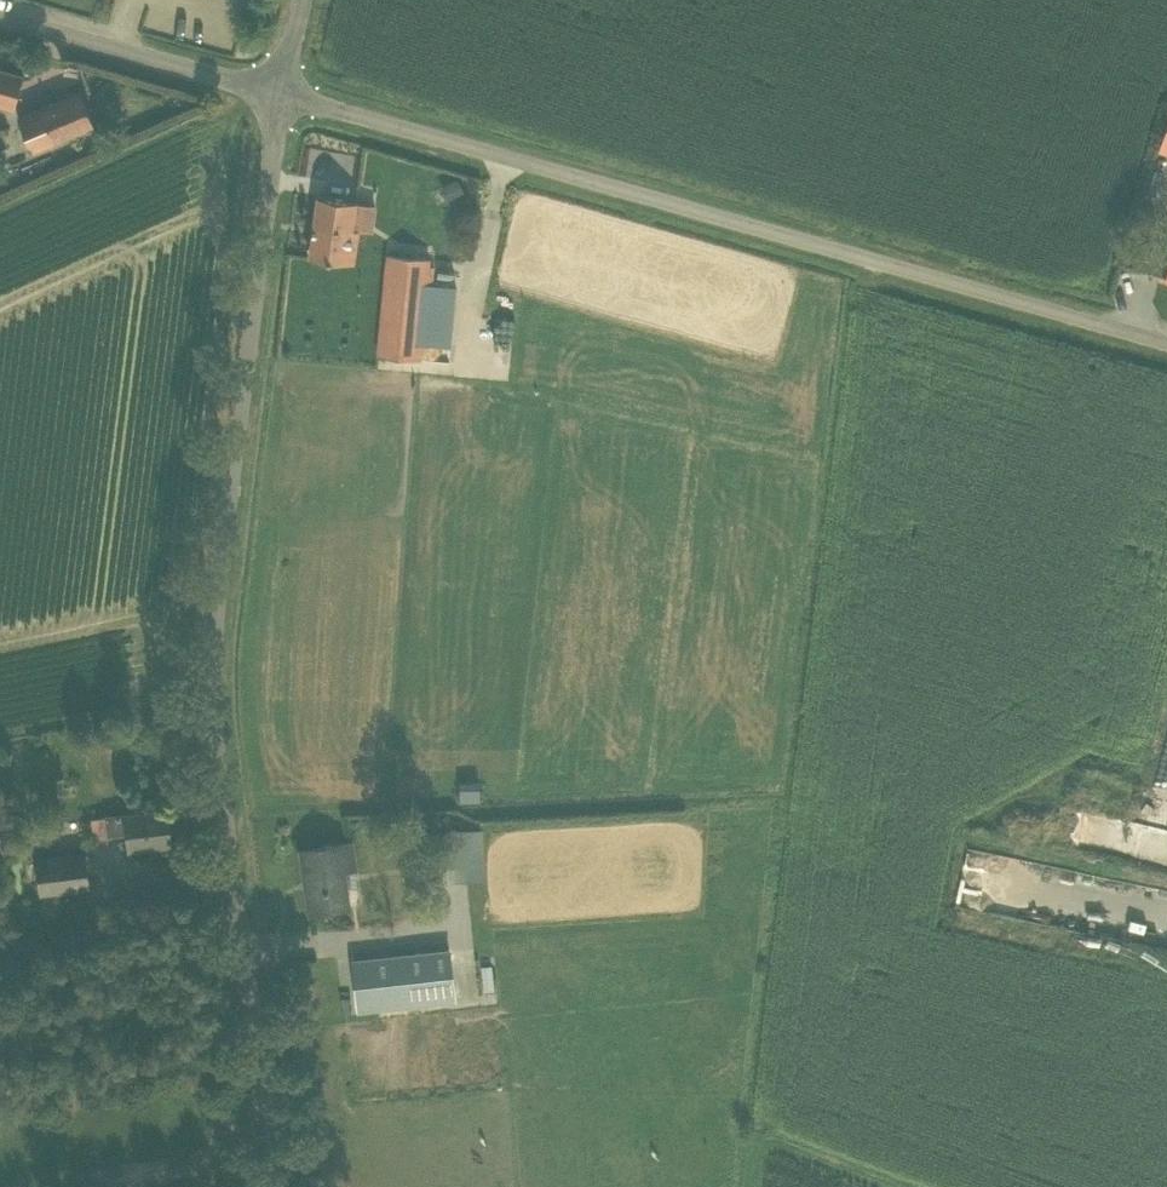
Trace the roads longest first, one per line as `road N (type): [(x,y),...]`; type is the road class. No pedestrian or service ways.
road 1 (unclassified): [(269,1186),(221,866),(210,694),(216,521),(280,89)]
road 2 (unclassified): [(1166,336),(280,89)]
road 3 (unclassified): [(280,89),(0,10)]

